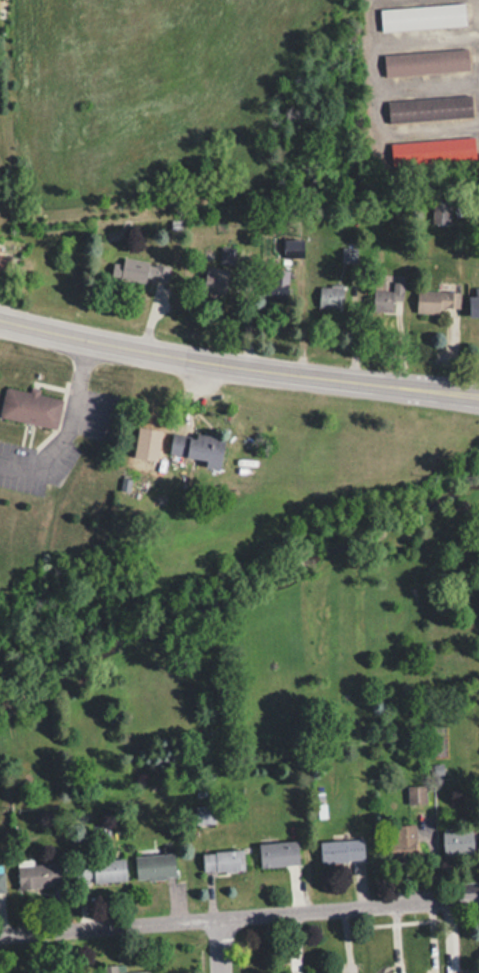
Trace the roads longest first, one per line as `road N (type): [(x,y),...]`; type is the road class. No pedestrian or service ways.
road 1 (tertiary): [(478,394),(307,376),(0,315)]
road 2 (residential): [(0,934),(478,900)]

